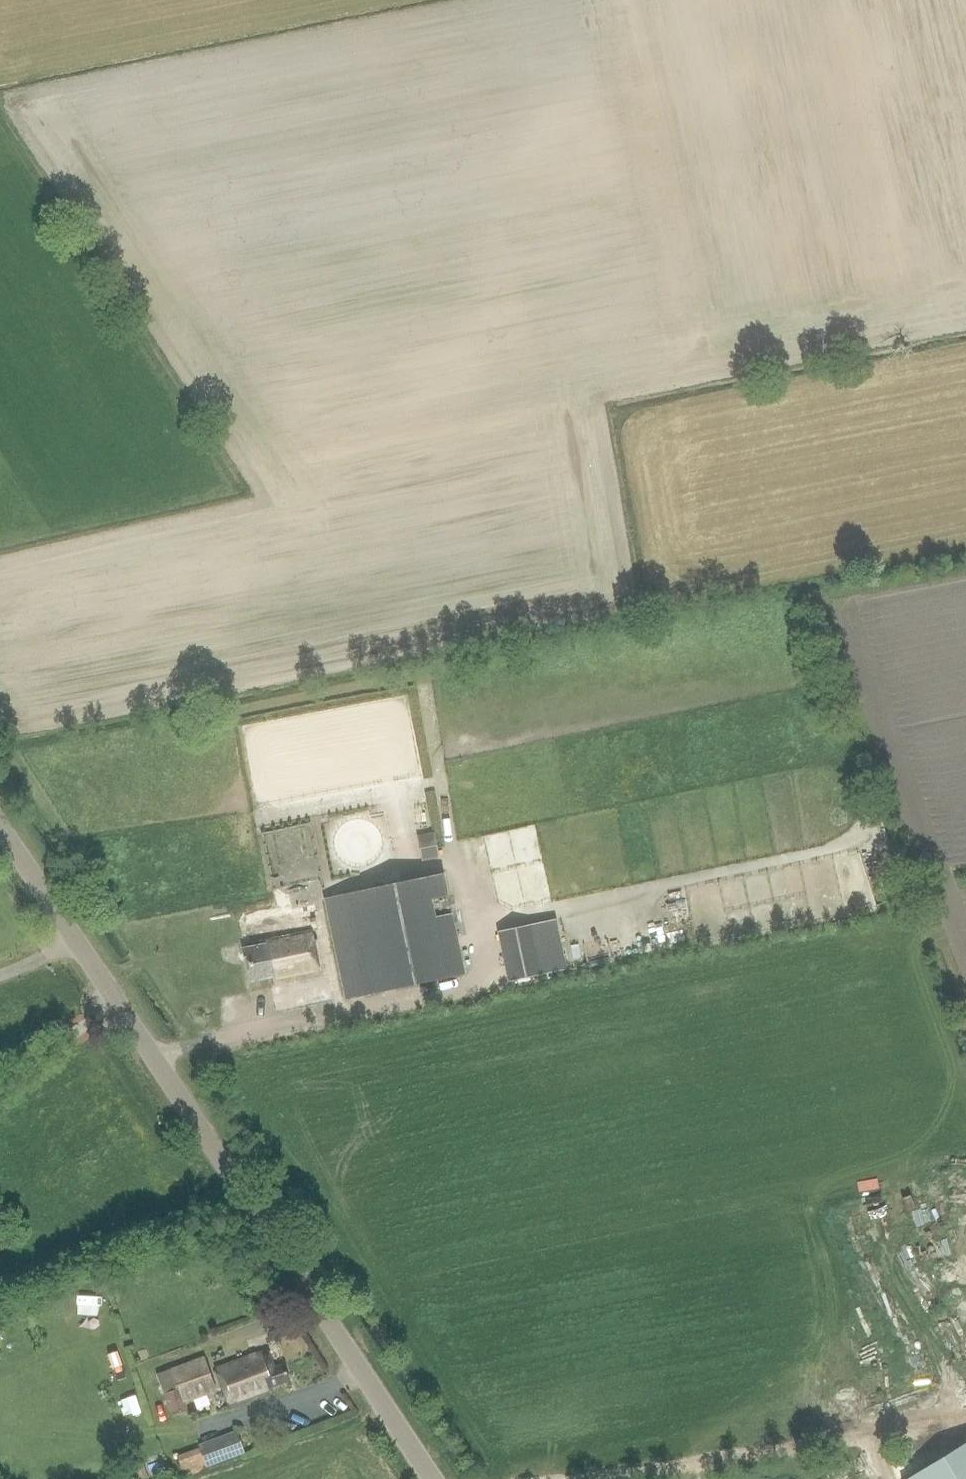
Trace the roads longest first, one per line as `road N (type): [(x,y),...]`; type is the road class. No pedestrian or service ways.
road 1 (tertiary): [(431,1478),(0,822)]

